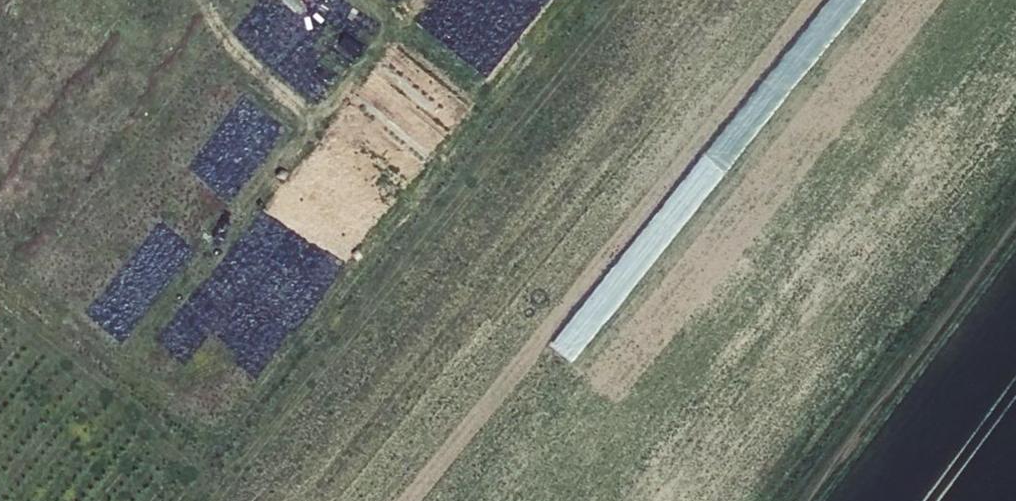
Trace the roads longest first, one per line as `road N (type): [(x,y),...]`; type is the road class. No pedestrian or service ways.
road 1 (track): [(1015,213),(800,500)]

